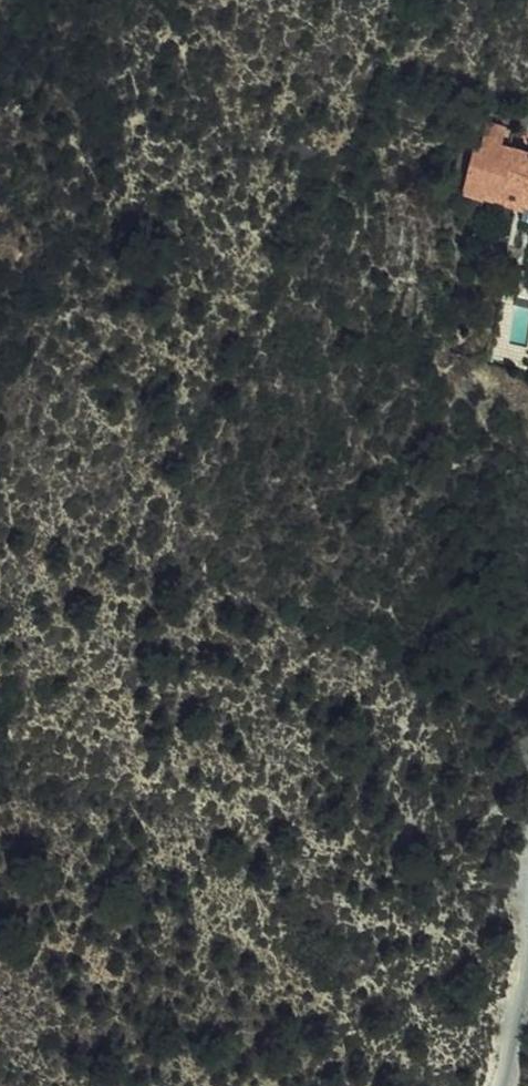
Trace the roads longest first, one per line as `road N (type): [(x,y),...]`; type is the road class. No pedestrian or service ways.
road 1 (residential): [(527,905),(502,1085)]

